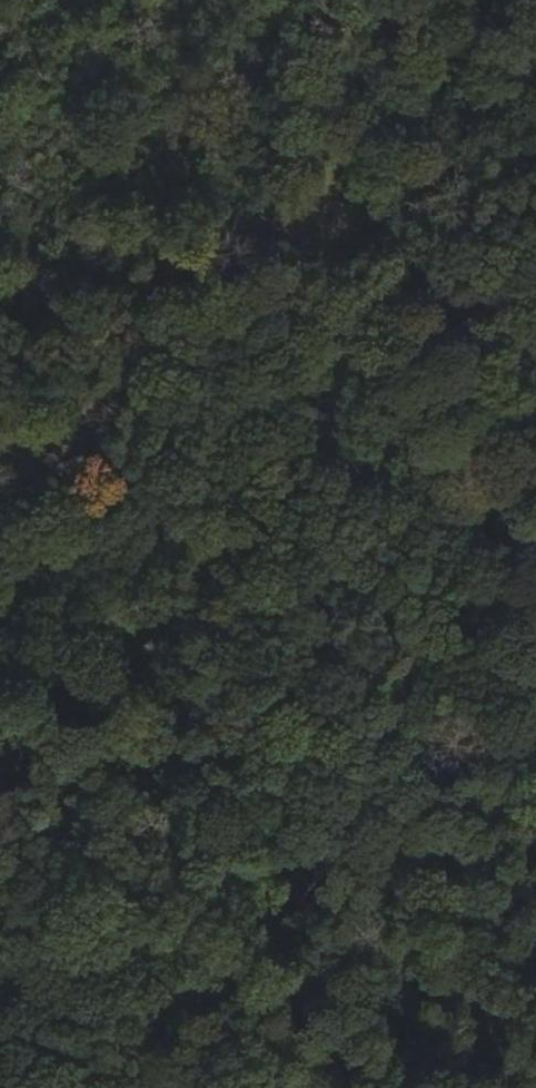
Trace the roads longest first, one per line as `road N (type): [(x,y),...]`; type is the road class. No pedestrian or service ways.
road 1 (track): [(302,199),(168,973)]
road 2 (track): [(535,595),(302,199),(535,309)]
road 3 (track): [(0,479),(515,0)]

